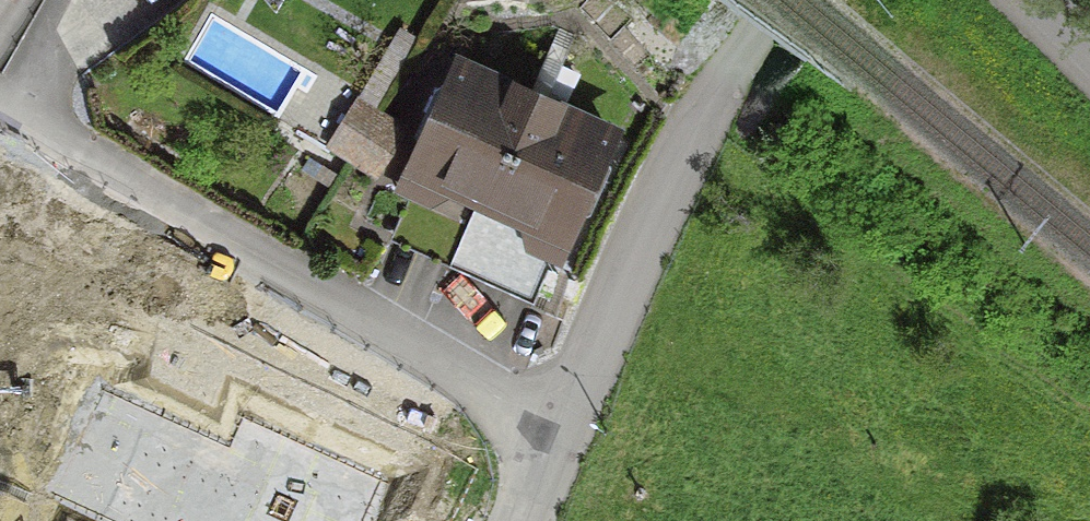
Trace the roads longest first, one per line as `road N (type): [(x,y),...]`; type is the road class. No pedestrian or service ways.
road 1 (residential): [(0,136),(72,179),(576,419)]
road 2 (residential): [(777,0),(716,97),(576,419)]

